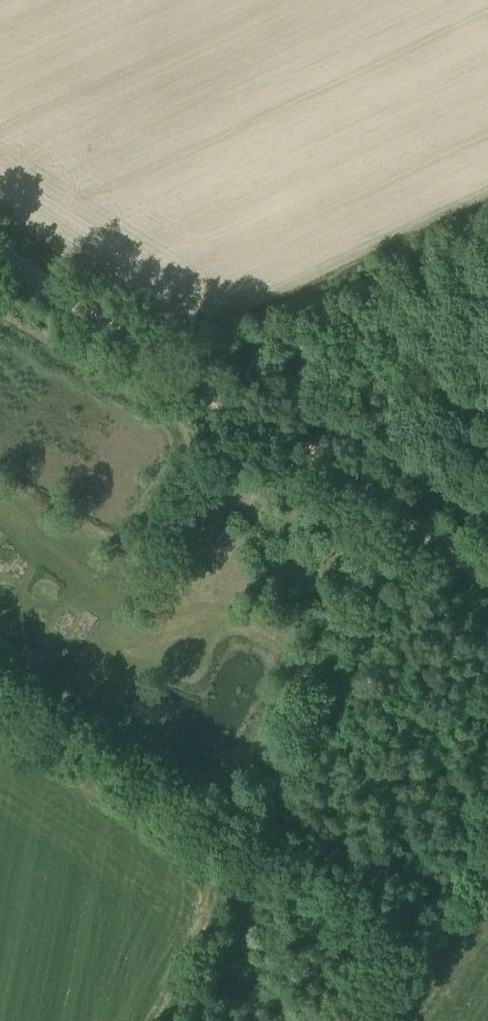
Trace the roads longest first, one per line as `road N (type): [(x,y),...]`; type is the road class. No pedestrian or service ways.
road 1 (track): [(487,591),(0,268)]

